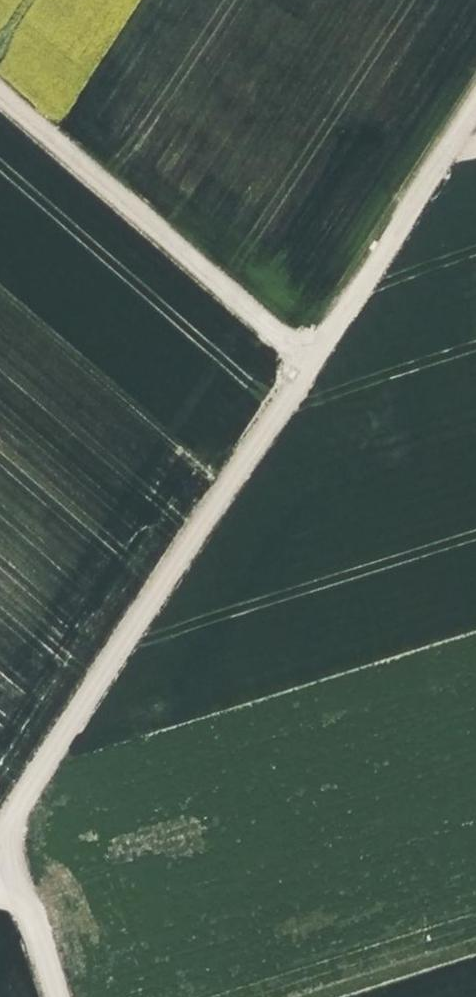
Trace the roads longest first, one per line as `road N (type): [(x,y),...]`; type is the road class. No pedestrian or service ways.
road 1 (track): [(0,838),(475,107)]
road 2 (track): [(310,360),(0,89)]
road 3 (track): [(57,996),(3,834)]

